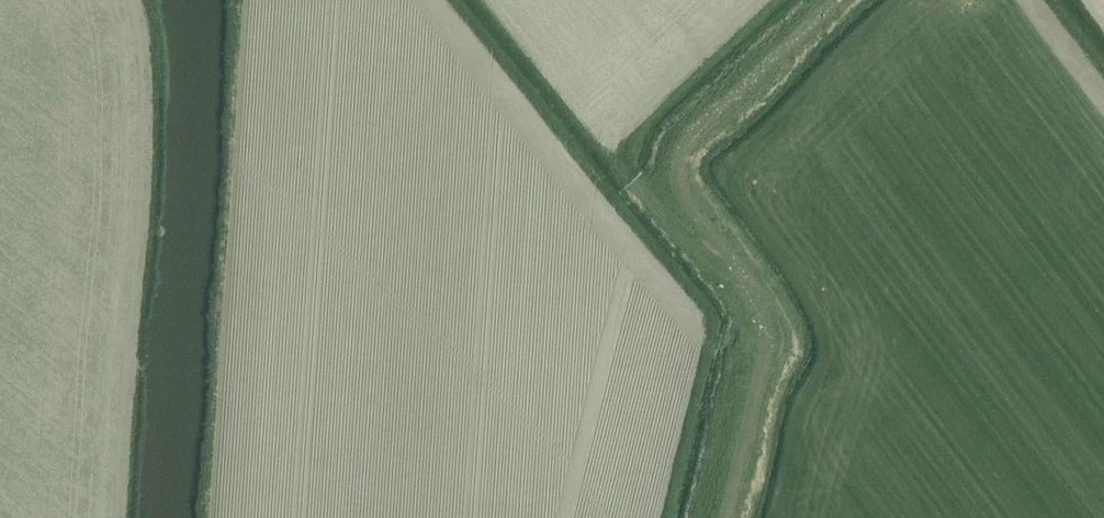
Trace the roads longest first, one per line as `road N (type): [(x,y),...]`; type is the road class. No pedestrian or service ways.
road 1 (track): [(837,0),(698,130),(684,172),(688,195),(751,288),(764,323),(760,377),(725,517)]

